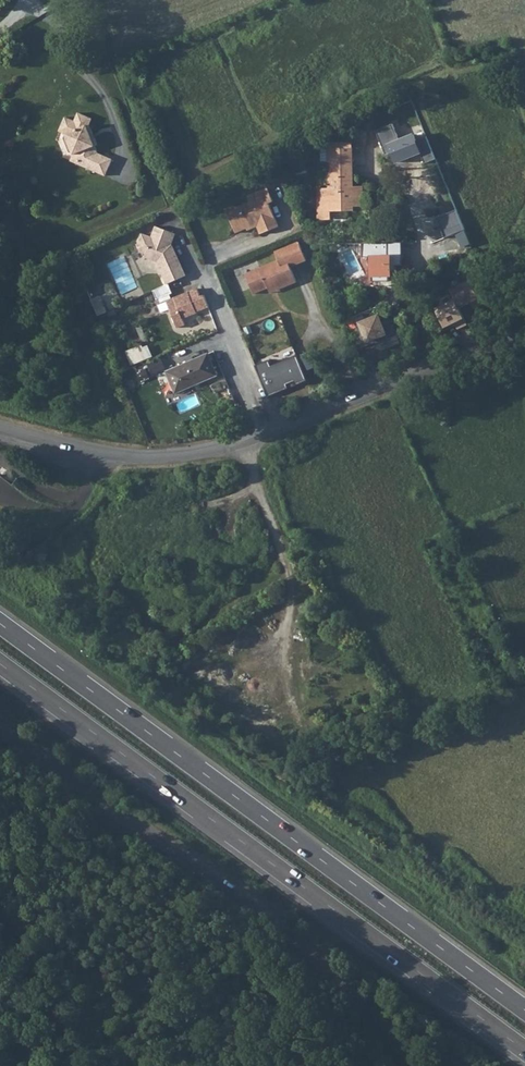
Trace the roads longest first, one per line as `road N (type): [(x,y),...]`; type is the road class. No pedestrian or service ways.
road 1 (trunk): [(0,664),(524,1051)]
road 2 (trunk): [(524,1010),(0,624)]
road 3 (unclassified): [(0,729),(295,943),(418,1065)]
road 4 (unclassified): [(0,428),(139,457),(272,433)]
road 5 (unclassified): [(272,433),(524,330)]
road 6 (track): [(241,440),(291,586),(282,641)]
road 7 (residential): [(272,433),(203,270)]

